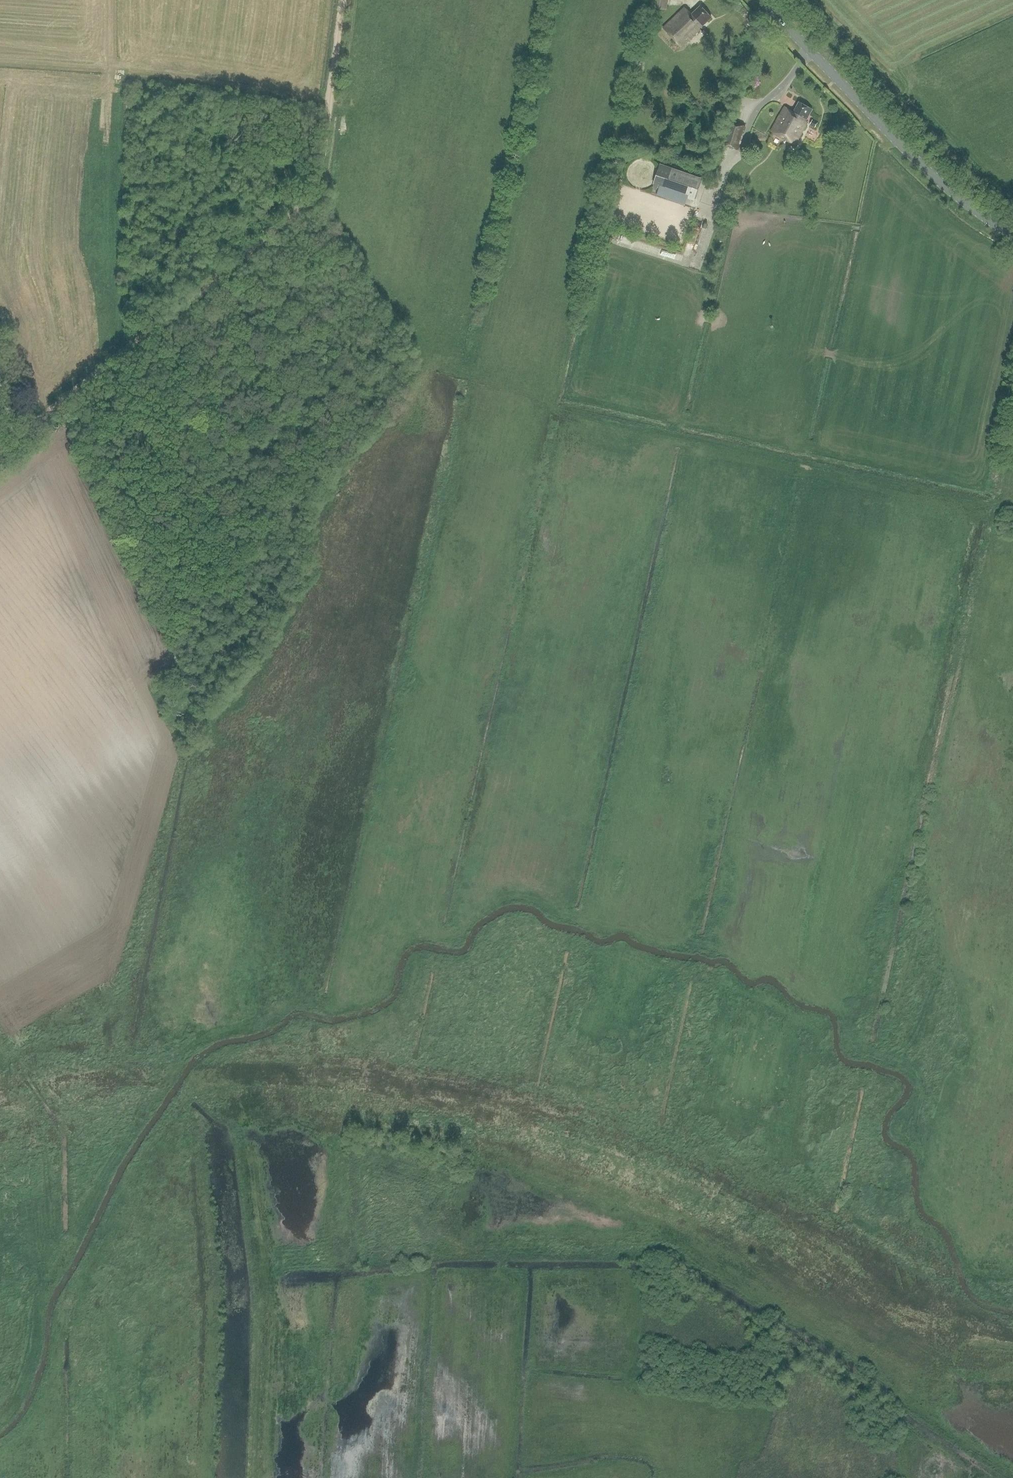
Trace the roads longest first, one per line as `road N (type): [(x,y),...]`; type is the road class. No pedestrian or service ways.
road 1 (track): [(0,448),(320,183),(345,0)]
road 2 (tertiary): [(1012,232),(905,152),(760,0)]

